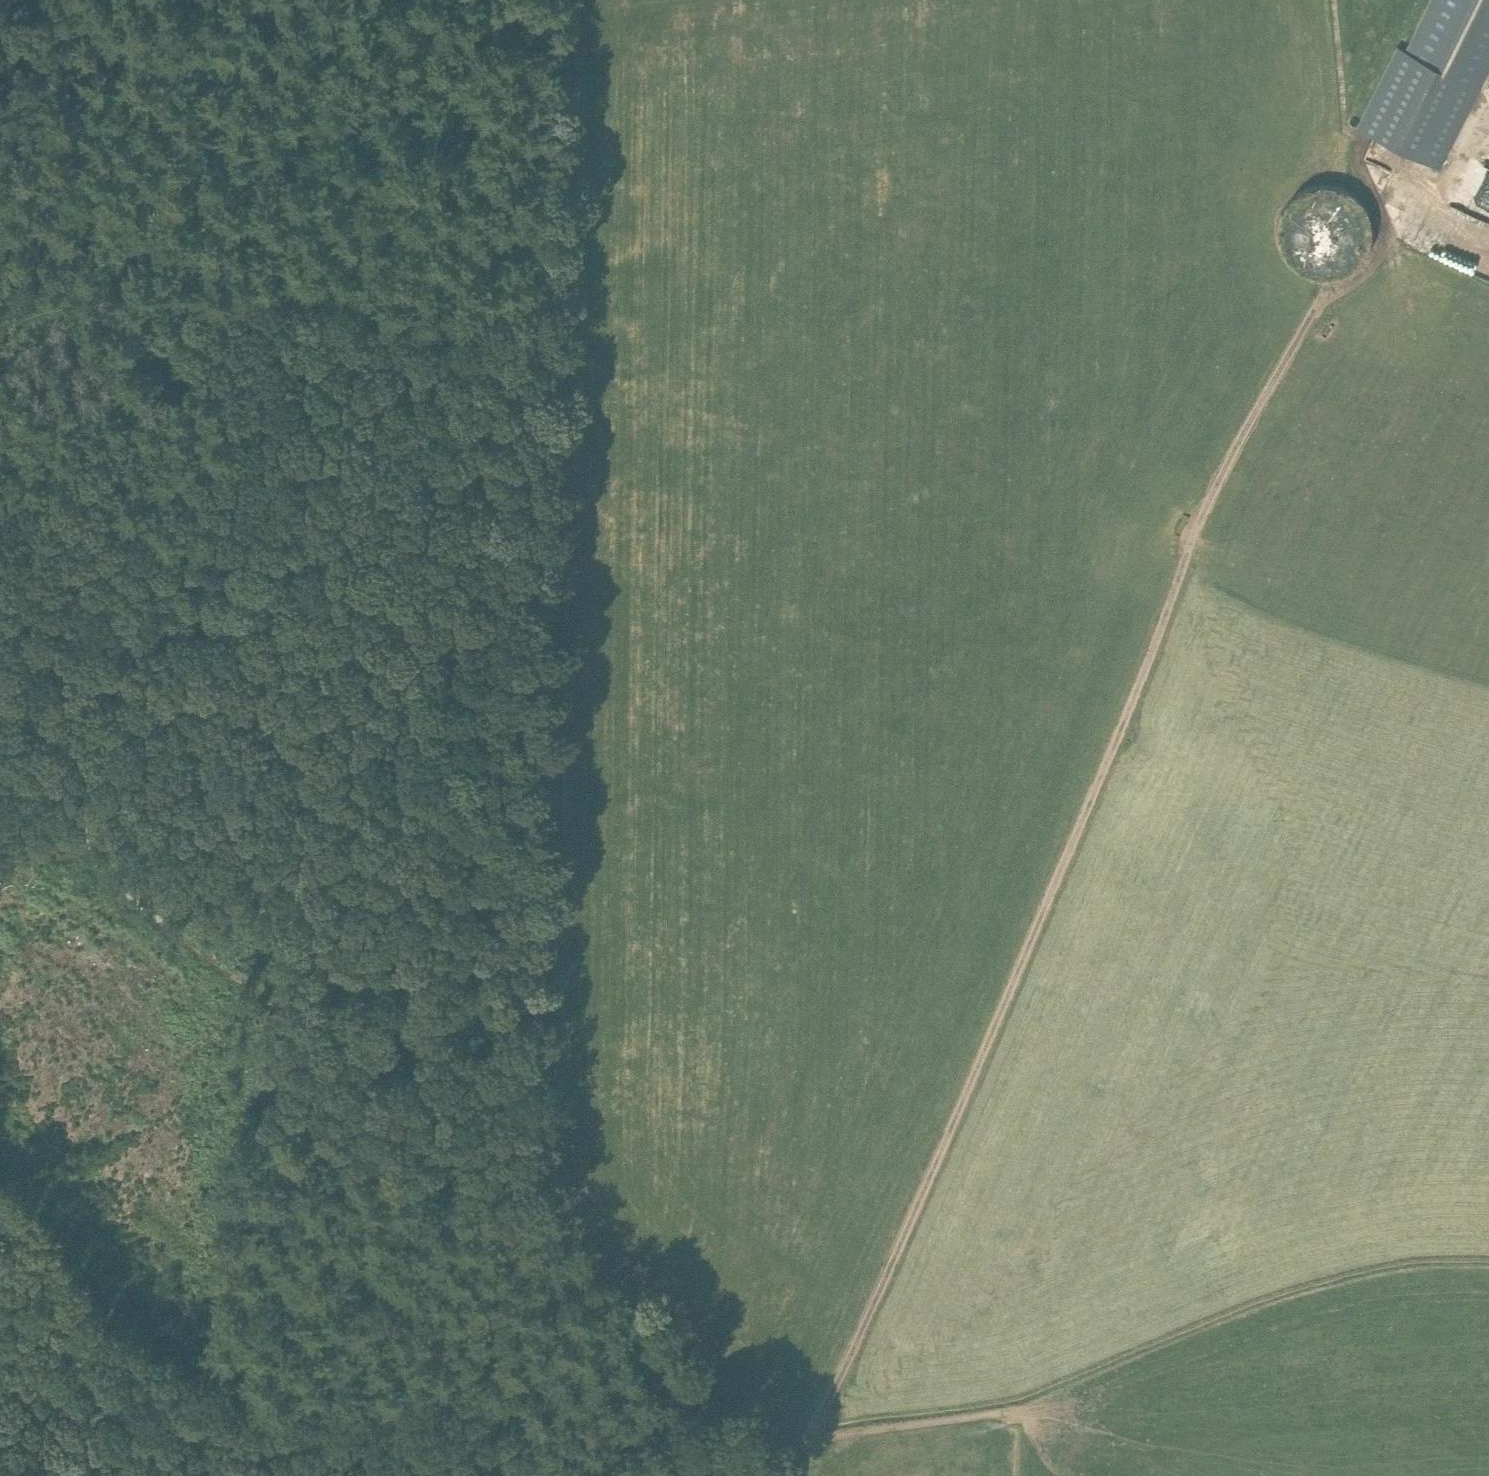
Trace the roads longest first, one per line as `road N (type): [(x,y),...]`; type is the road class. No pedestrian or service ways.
road 1 (track): [(814,1431),(1123,726),(1209,501),(1324,299),(1374,262),(1387,231)]
road 2 (track): [(569,0),(548,1164)]
road 3 (track): [(548,1164),(556,1204),(624,1283),(658,1344),(674,1428)]

